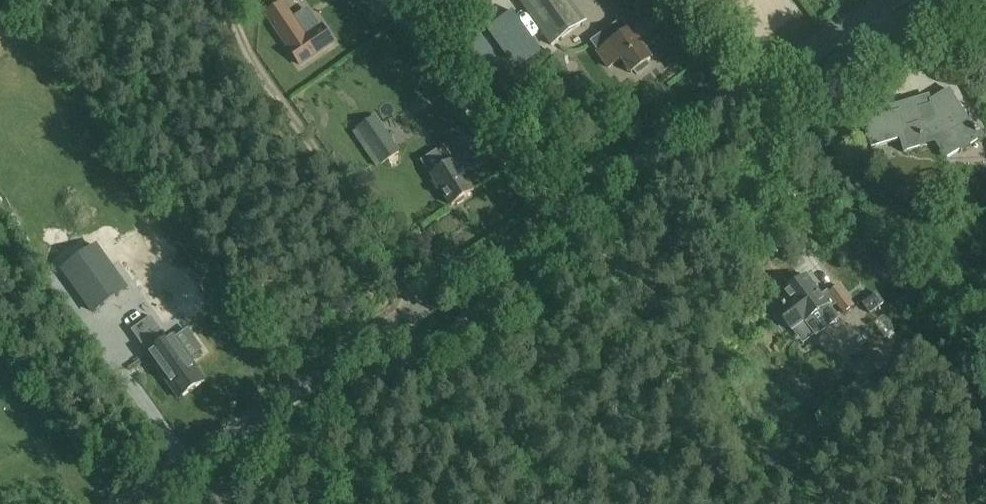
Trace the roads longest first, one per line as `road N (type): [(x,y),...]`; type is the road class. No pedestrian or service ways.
road 1 (tertiary): [(127,503),(887,0)]

